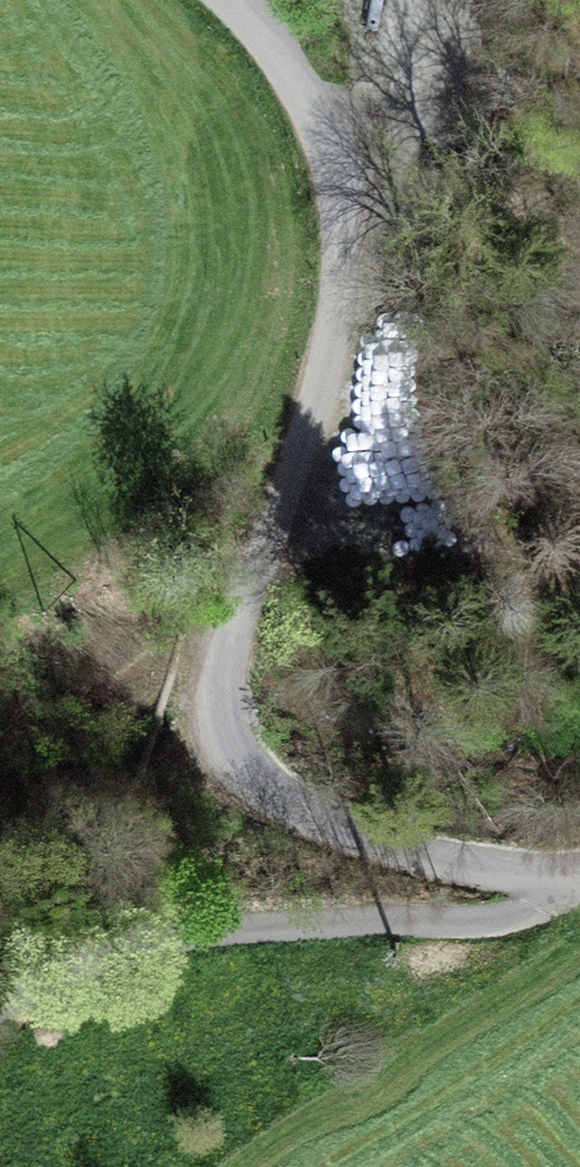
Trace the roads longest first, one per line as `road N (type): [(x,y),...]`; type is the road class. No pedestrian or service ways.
road 1 (track): [(579,878),(528,881),(399,864),(257,793),(221,748),(215,668),(303,445),(346,273),(334,160),(312,111)]
road 2 (track): [(0,1006),(85,949),(191,926),(528,917),(579,894)]
road 3 (track): [(312,111),(290,62),(217,0)]

